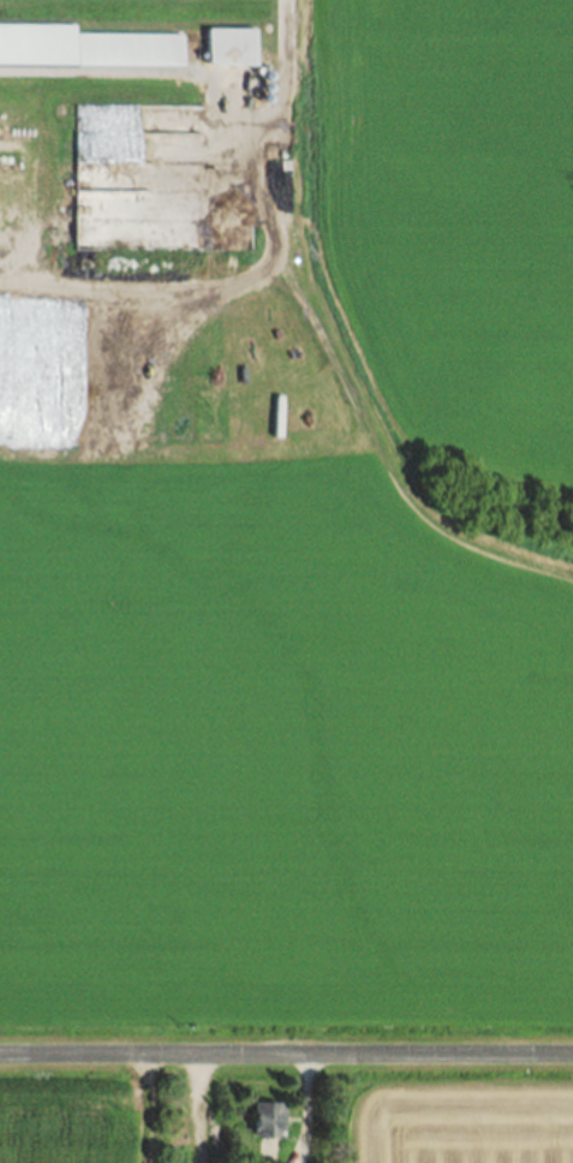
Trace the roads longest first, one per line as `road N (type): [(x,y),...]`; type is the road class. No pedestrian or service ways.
road 1 (residential): [(572,1056),(0,1055)]

